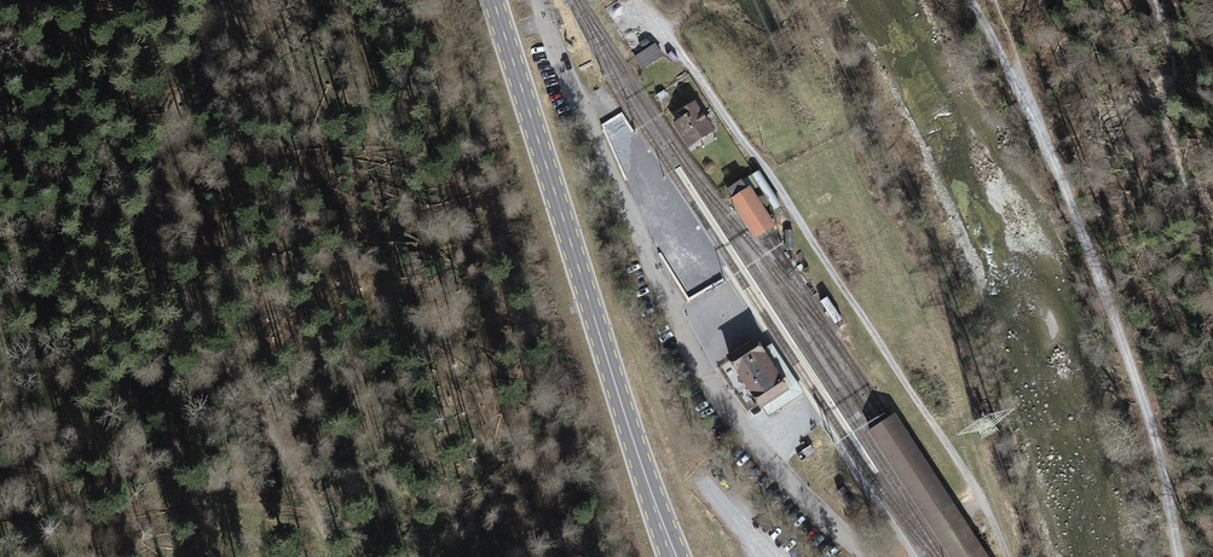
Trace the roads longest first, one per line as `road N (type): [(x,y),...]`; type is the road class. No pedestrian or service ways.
road 1 (track): [(1008,556),(980,494),(644,0)]
road 2 (unclassified): [(866,556),(754,444),(700,363),(551,42),(541,0)]
road 3 (track): [(340,556),(285,451),(157,255),(151,182),(183,89),(216,52),(217,0)]
road 4 (primary): [(675,556),(493,0)]
road 5 (track): [(1026,99),(1154,427),(1179,556)]

